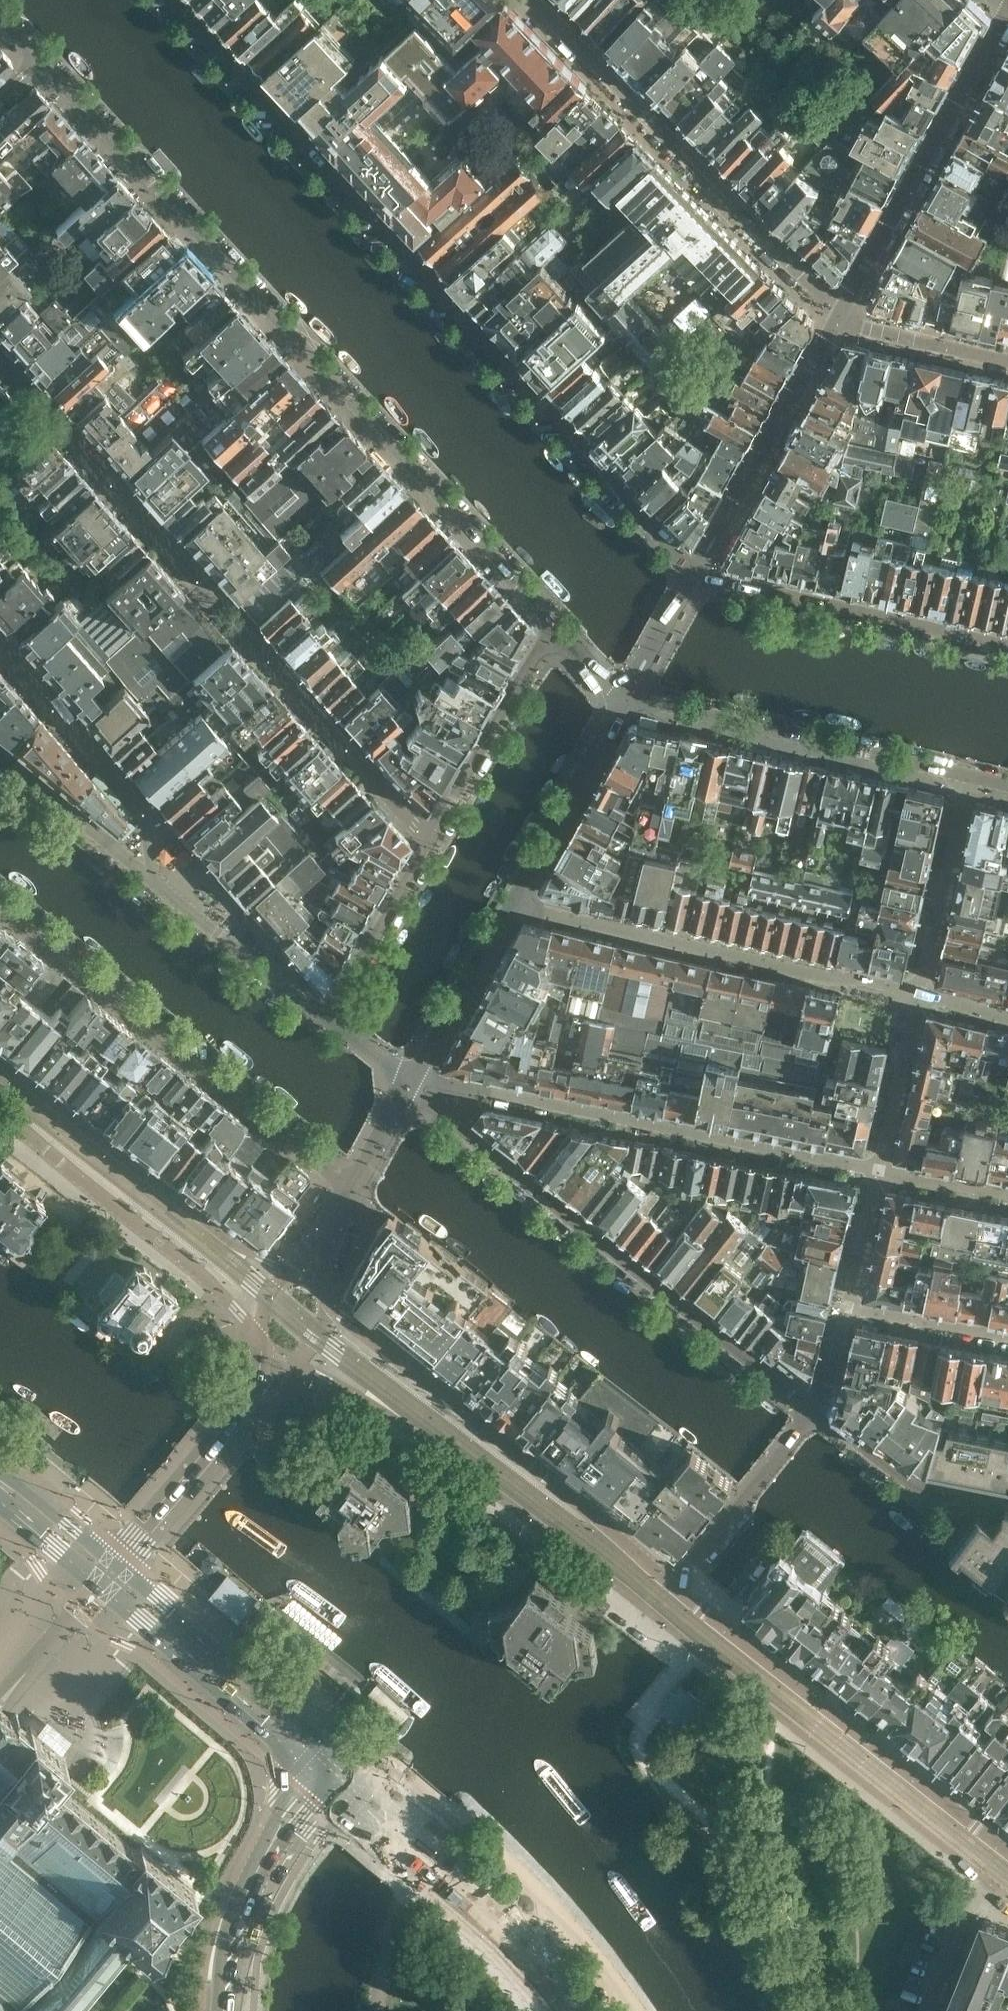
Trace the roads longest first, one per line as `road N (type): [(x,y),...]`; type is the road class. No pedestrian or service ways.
road 1 (residential): [(0,23),(559,629)]
road 2 (residential): [(702,570),(661,544),(169,0)]
road 3 (residential): [(815,1410),(411,1085)]
road 4 (residential): [(879,1171),(470,1087),(411,1085)]
road 5 (unclassified): [(675,1587),(323,1296)]
road 6 (residential): [(559,629),(324,1016)]
road 7 (residential): [(352,1187),(0,907)]
road 8 (residential): [(534,0),(839,314)]
road 9 (unclassified): [(1004,1851),(675,1587)]
road 10 (residential): [(520,901),(919,996)]
road 11 (residential): [(629,696),(658,711),(966,783)]
road 12 (unclassified): [(0,1114),(201,1275),(264,1337)]
road 13 (residential): [(839,314),(1007,12)]
road 14 (residential): [(1007,645),(723,581),(702,570)]
road 15 (primary): [(571,2010),(496,1912),(357,1788)]
road 16 (primary): [(339,1754),(117,1562)]
road 17 (primary): [(99,1585),(322,1774)]
road 18 (unclassified): [(264,1337),(249,1395),(117,1562)]
road 19 (residential): [(19,668),(153,819),(163,840),(148,880)]
road 20 (secondary): [(226,2010),(244,1908),(286,1823),(322,1774)]
road 21 (residential): [(520,901),(629,696)]
road 22 (residential): [(675,1587),(815,1410)]
road 23 (residential): [(148,880),(324,1016)]
road 24 (residential): [(1007,1499),(929,1497),(815,1410)]
road 25 (residential): [(966,783),(919,996)]
road 26 (residential): [(411,1085),(520,901)]
road 27 (residential): [(0,762),(148,880)]
road 28 (residential): [(919,996),(879,1171)]
road 29 (residential): [(927,2010),(982,1879),(1004,1851)]
road 30 (residential): [(1007,359),(839,314)]
road 31 (residential): [(1007,1342),(847,1310)]
road 32 (primary): [(117,1562),(0,1467)]
road 33 (residential): [(702,570),(629,696)]
road 34 (residential): [(879,1171),(847,1310)]
road 35 (residential): [(1007,1197),(879,1171)]
road 36 (primary): [(0,1502),(99,1585)]

